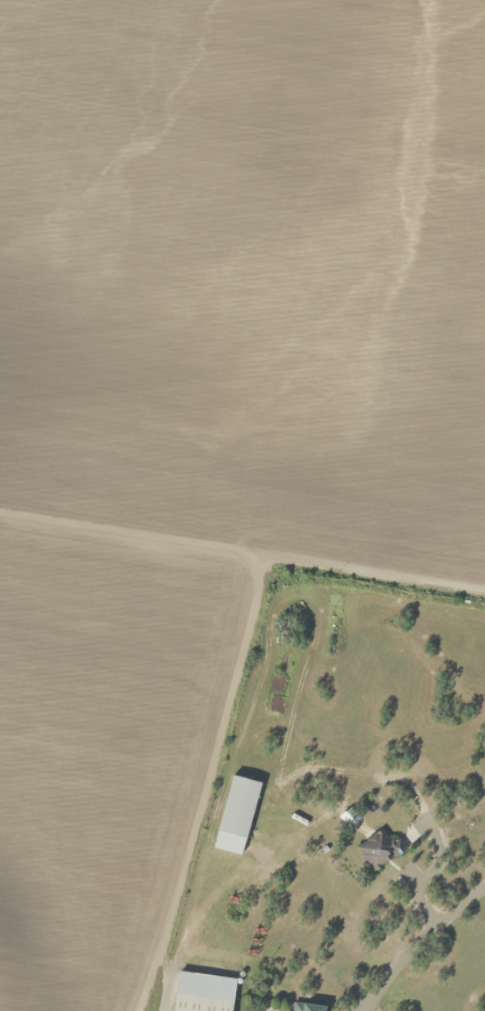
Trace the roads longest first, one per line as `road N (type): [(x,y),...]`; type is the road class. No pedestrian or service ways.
road 1 (residential): [(484,879),(414,939),(359,1010)]

